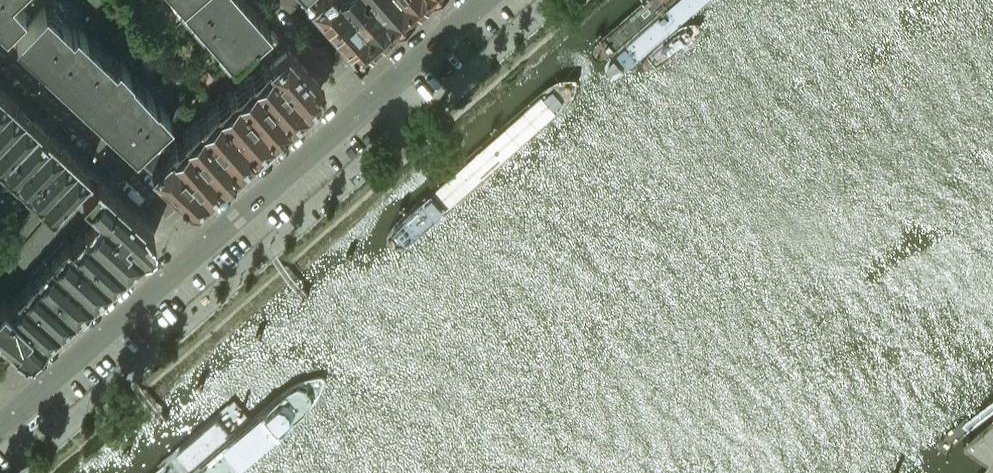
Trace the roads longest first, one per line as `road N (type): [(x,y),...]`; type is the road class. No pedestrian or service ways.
road 1 (residential): [(0,54),(204,247)]
road 2 (residential): [(21,409),(204,247)]
road 3 (residential): [(204,247),(372,99)]
road 4 (residential): [(372,99),(485,0)]
road 5 (residential): [(372,99),(285,0)]

